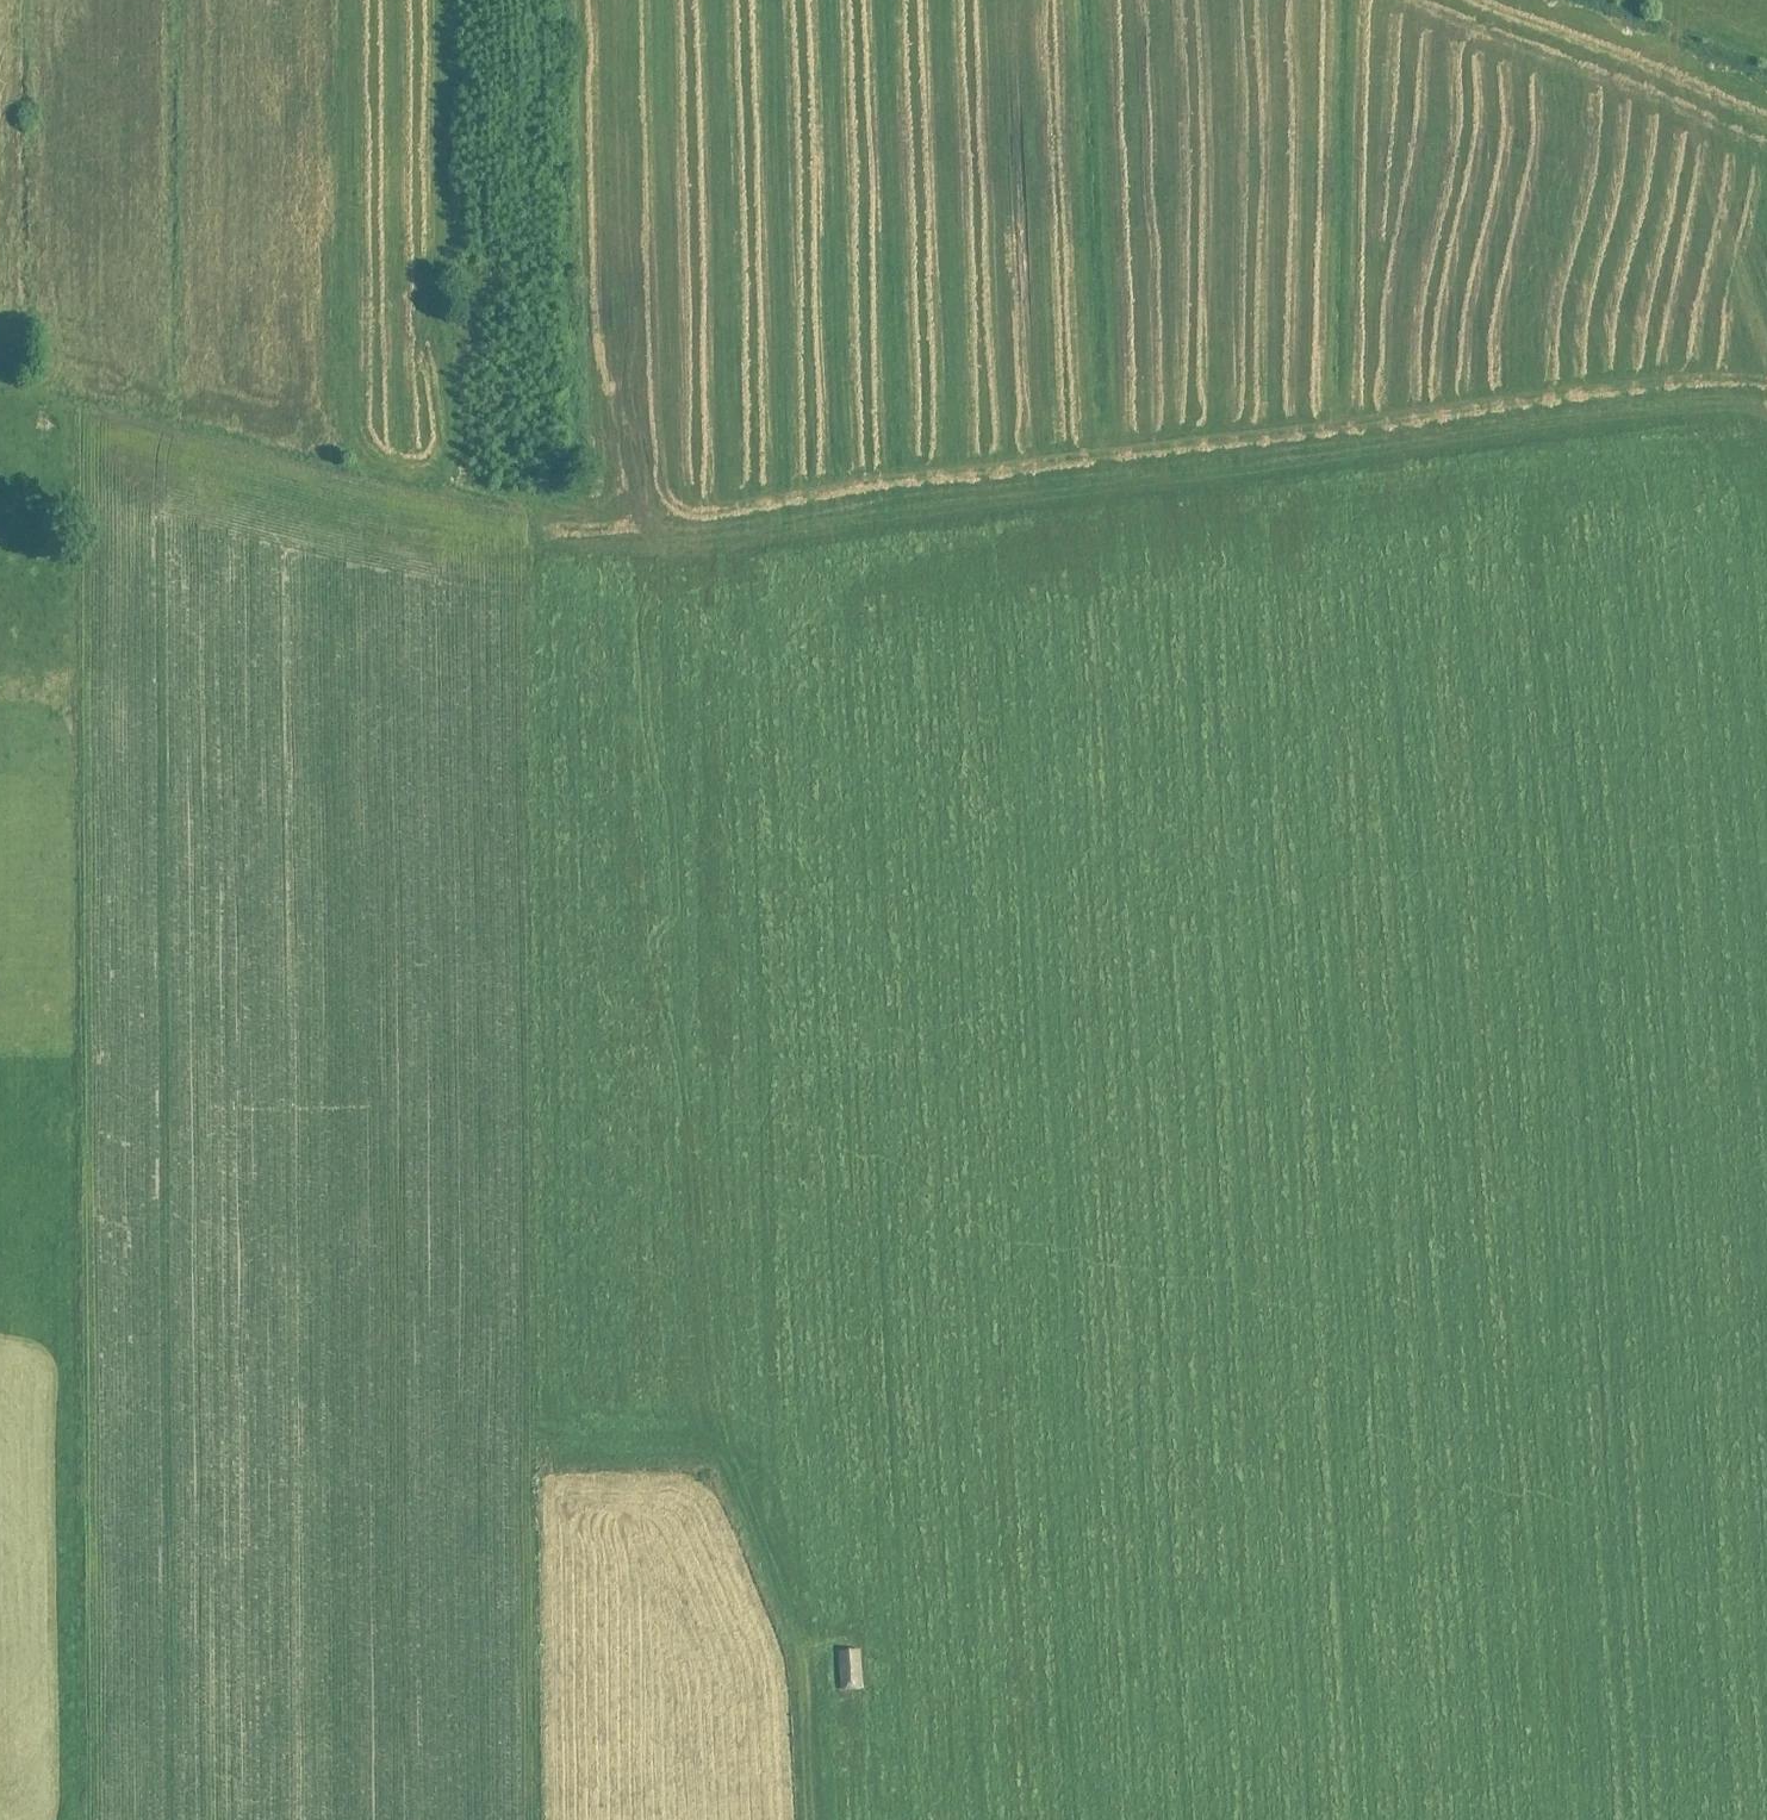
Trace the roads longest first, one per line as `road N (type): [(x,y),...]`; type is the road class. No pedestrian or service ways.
road 1 (track): [(812,1819),(801,1656),(713,1452),(662,706)]

